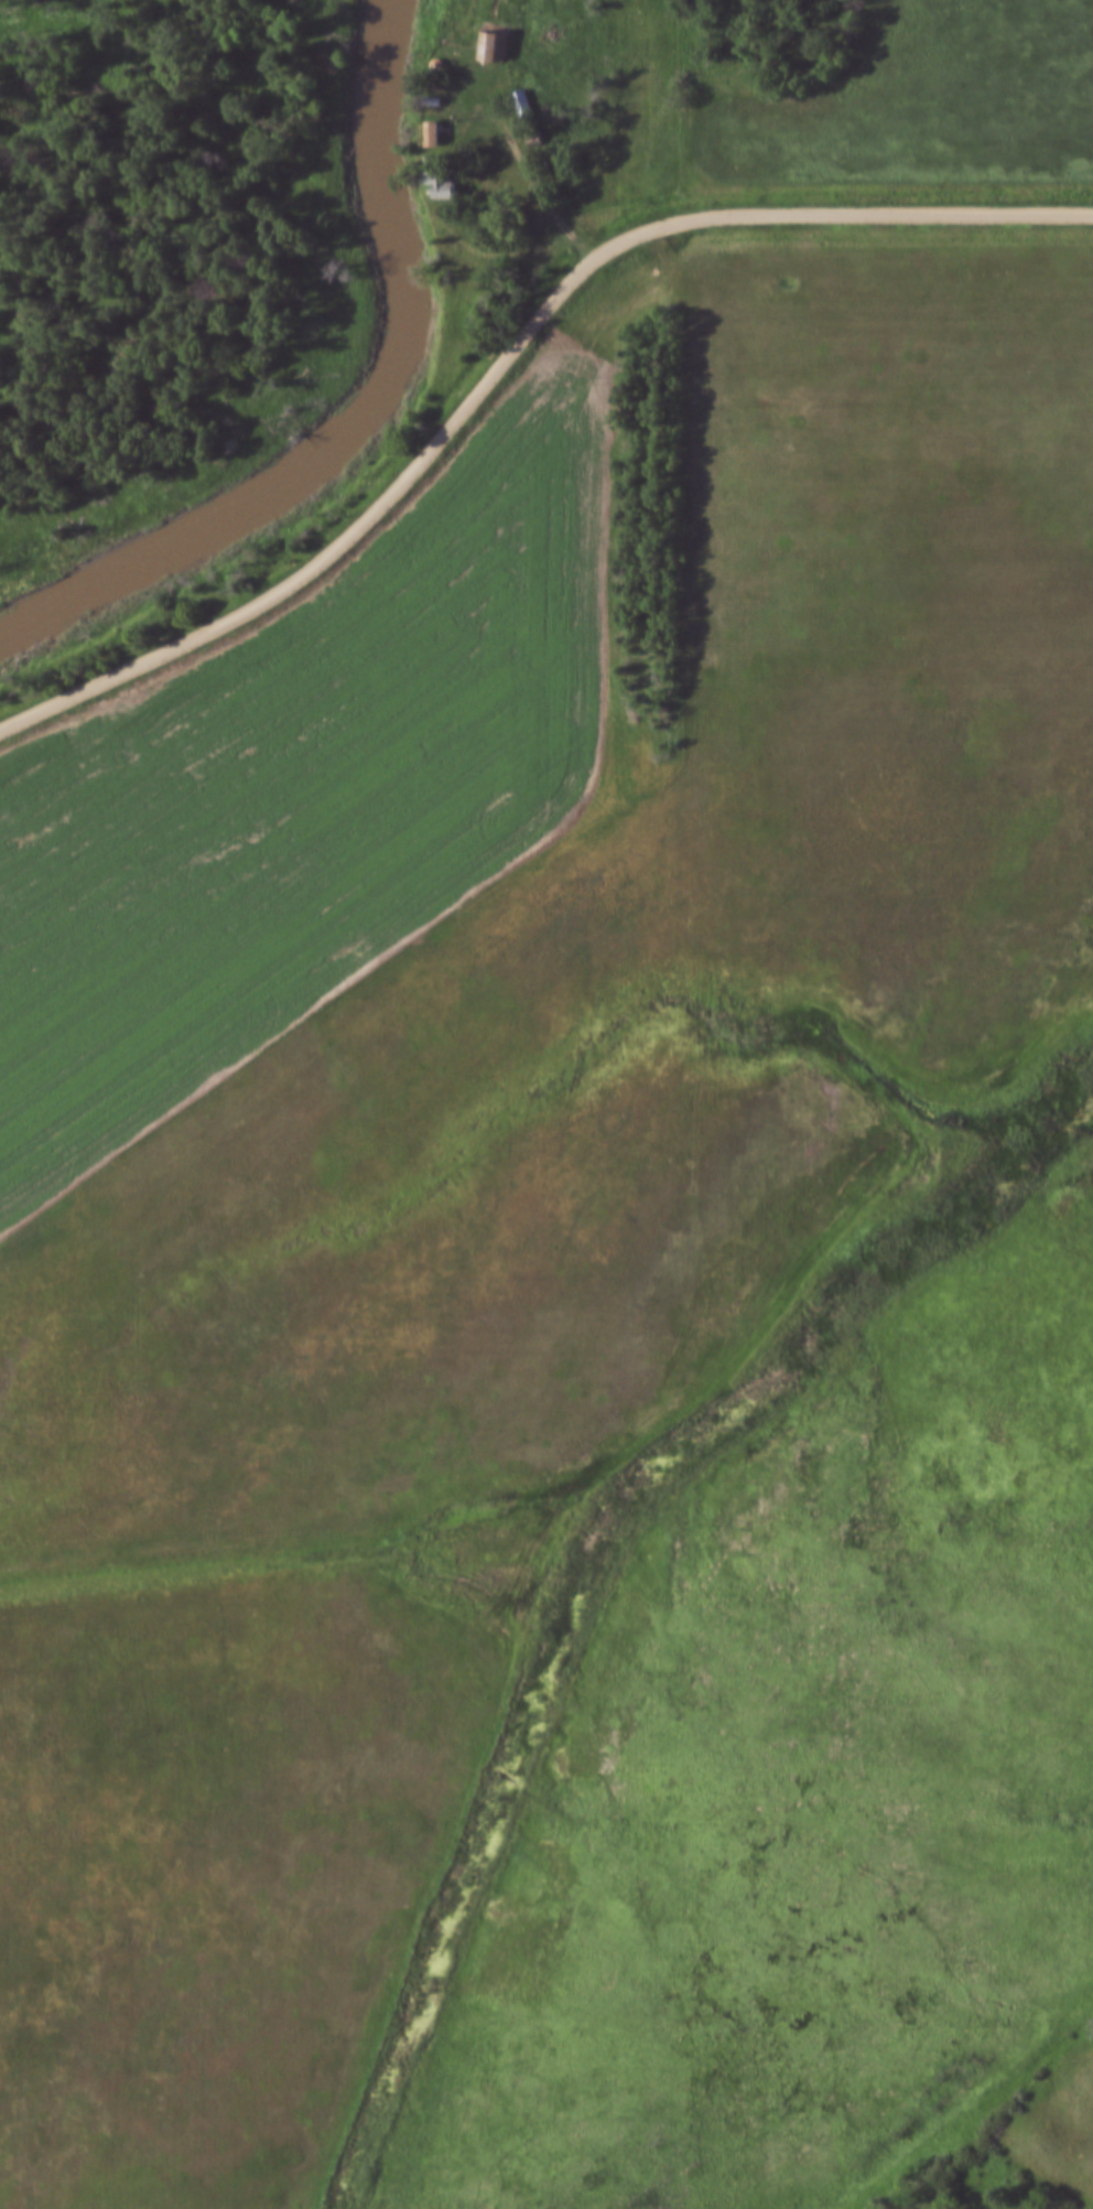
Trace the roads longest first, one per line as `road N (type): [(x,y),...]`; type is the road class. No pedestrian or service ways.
road 1 (residential): [(1092,213),(695,218),(631,235),(570,281),(420,464),(336,548),(261,603),(0,728)]
road 2 (track): [(600,807),(620,722),(616,352),(654,297),(661,225)]

